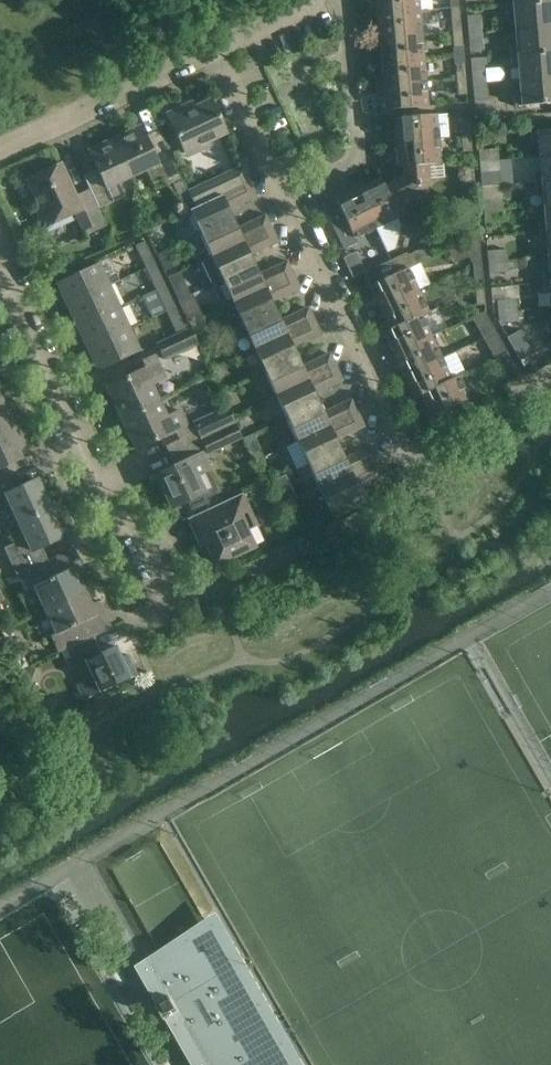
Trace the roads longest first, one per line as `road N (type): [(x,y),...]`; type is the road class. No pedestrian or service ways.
road 1 (residential): [(412,462),(213,53)]
road 2 (residential): [(162,615),(5,287)]
road 3 (residential): [(162,615),(425,490),(412,462)]
road 4 (residential): [(0,152),(213,53)]
road 5 (residential): [(412,462),(550,384)]

